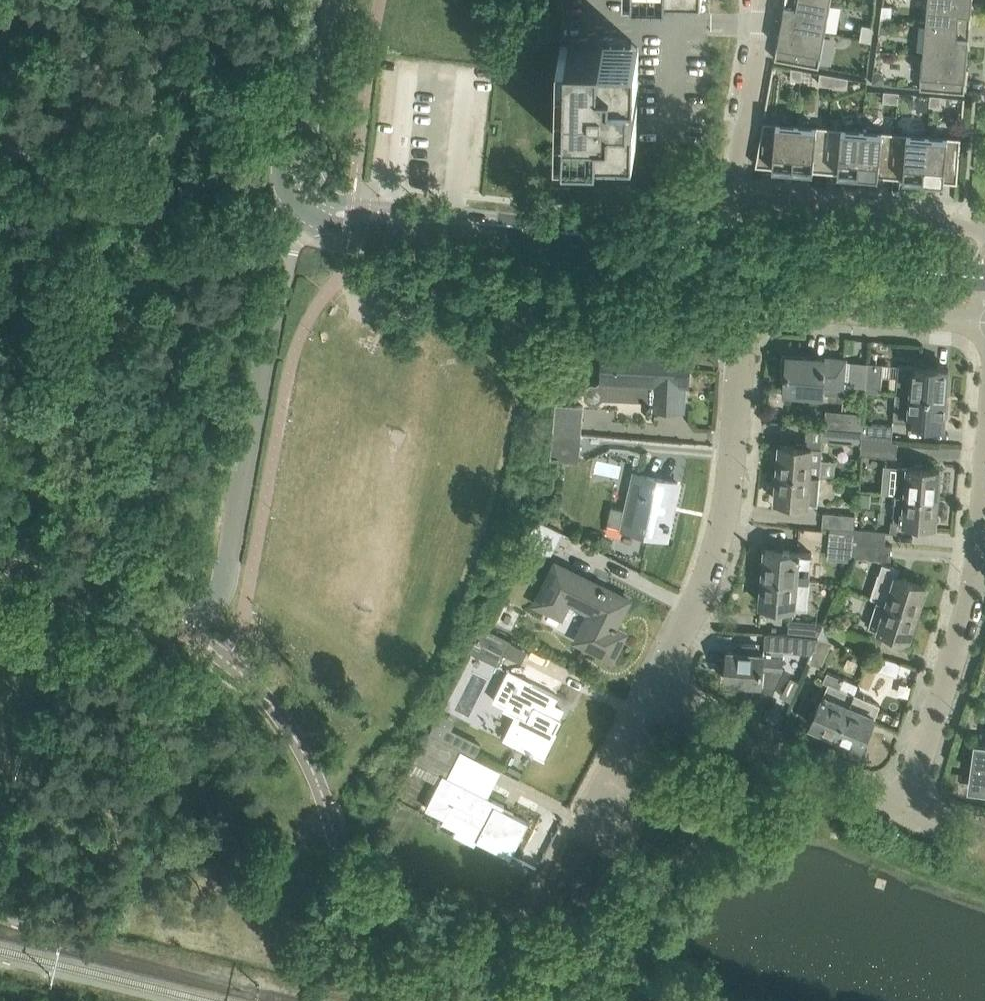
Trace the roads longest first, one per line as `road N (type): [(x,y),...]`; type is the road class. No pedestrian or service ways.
road 1 (tertiary): [(984,277),(352,212),(306,197)]
road 2 (unclassified): [(306,197),(285,250),(215,601),(181,628),(0,560)]
road 3 (residential): [(648,701),(698,597),(721,525),(743,342),(755,318),(791,307),(984,322)]
road 4 (residential): [(902,812),(648,701)]
road 5 (unclassified): [(738,195),(984,227)]
road 6 (residential): [(902,812),(976,578)]
road 7 (tertiary): [(306,197),(290,157),(329,0)]
road 8 (residential): [(738,195),(763,0)]
road 9 (residential): [(598,816),(648,701)]

